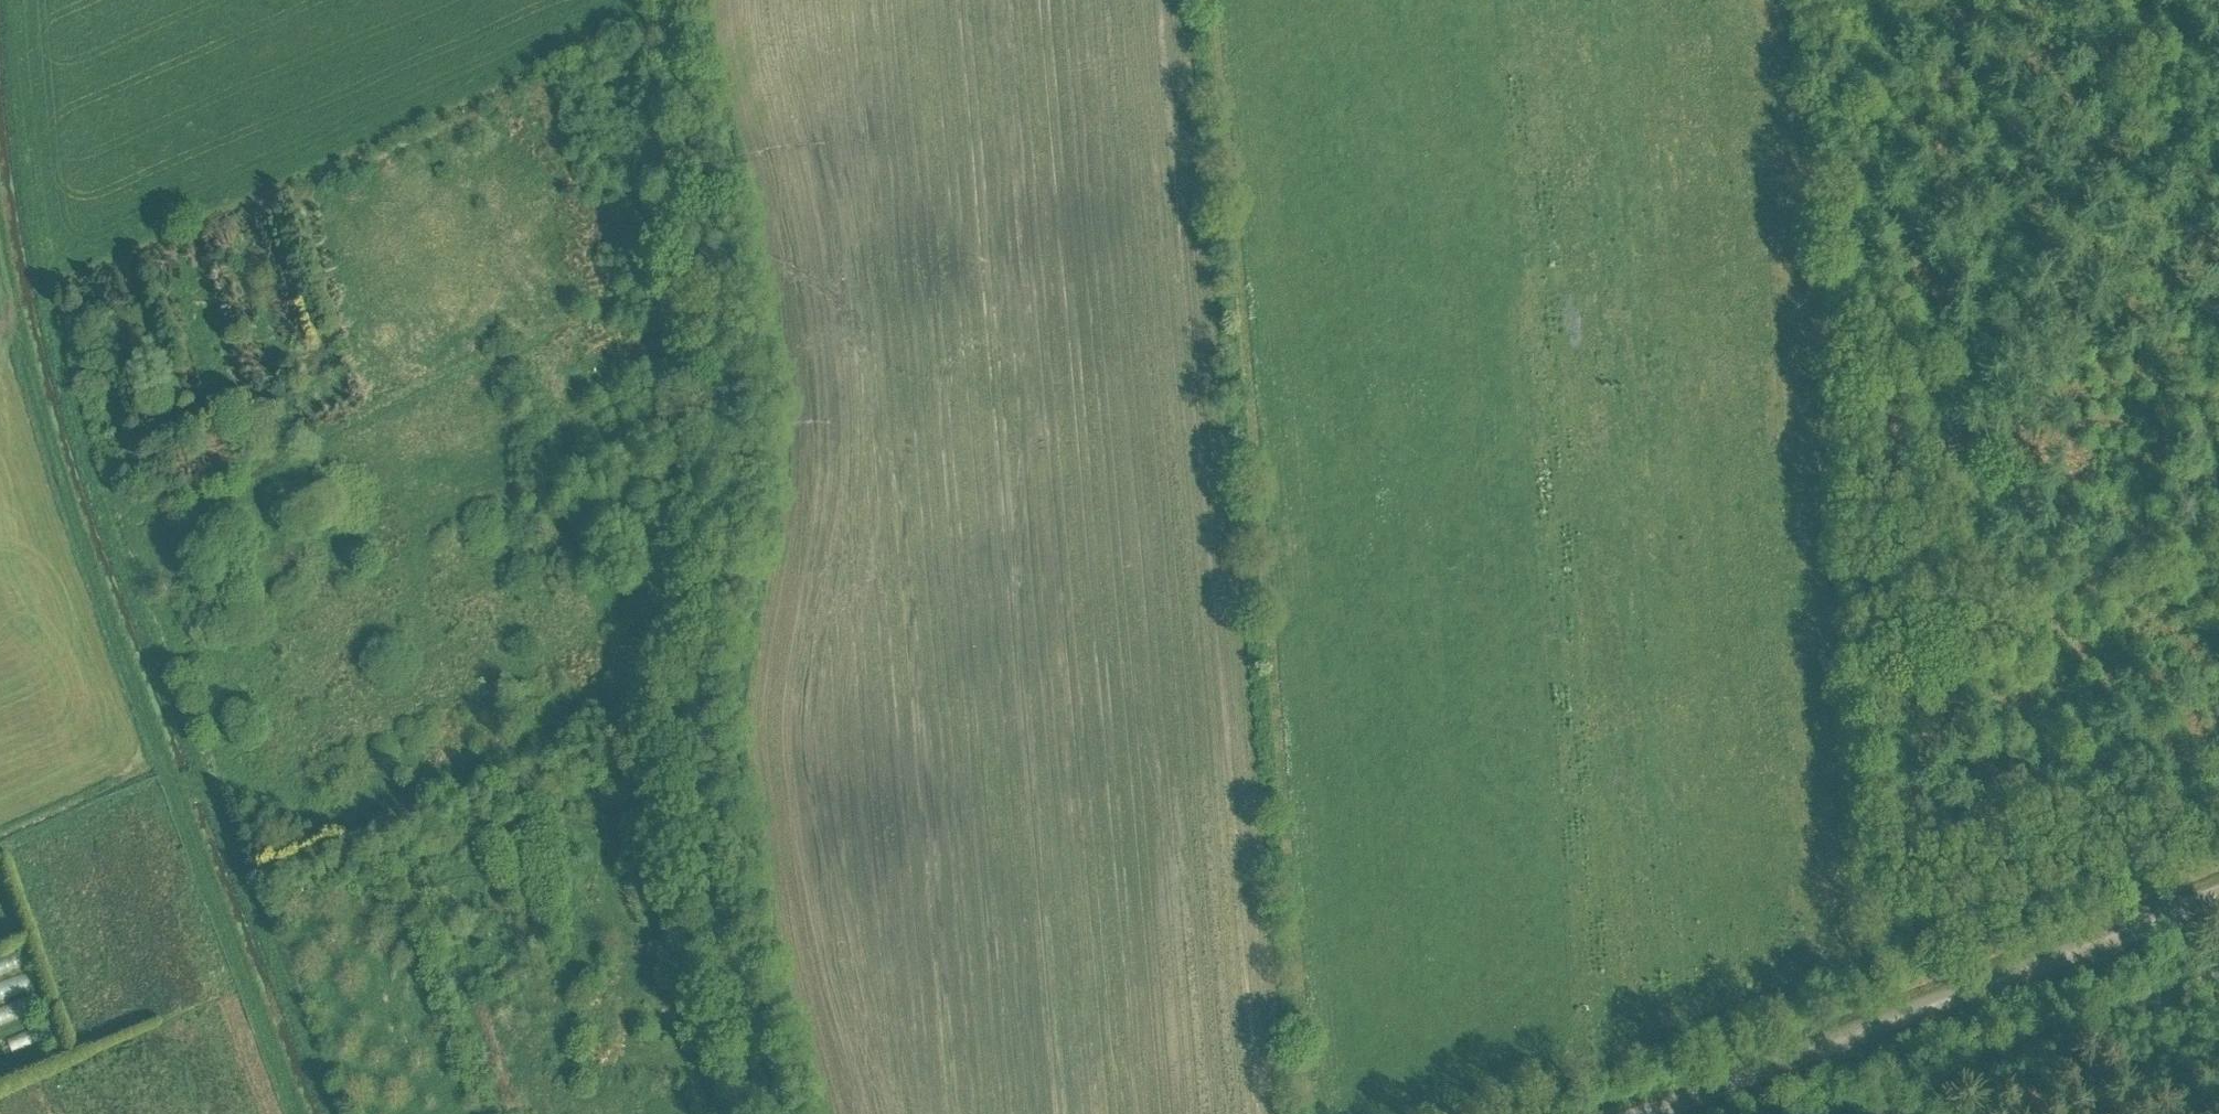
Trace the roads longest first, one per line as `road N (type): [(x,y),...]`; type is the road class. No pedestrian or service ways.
road 1 (track): [(1312,1113),(1212,0)]
road 2 (tertiary): [(1653,1113),(2218,897)]

